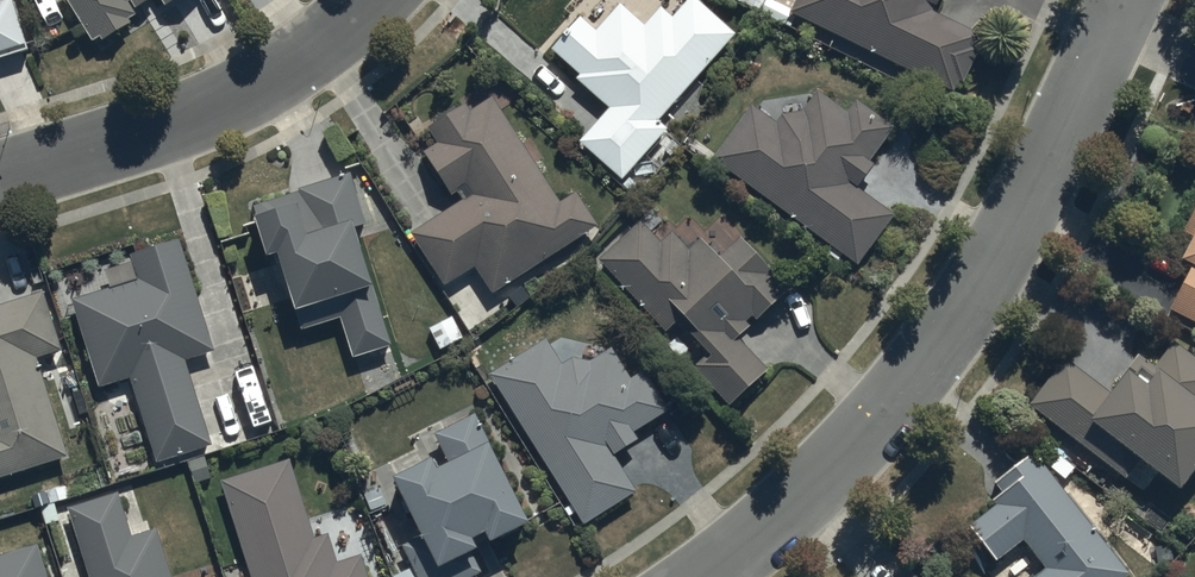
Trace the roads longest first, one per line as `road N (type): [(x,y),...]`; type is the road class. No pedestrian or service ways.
road 1 (residential): [(1121,11),(1027,209),(878,427),(706,576)]
road 2 (residential): [(374,0),(311,71),(0,186)]

